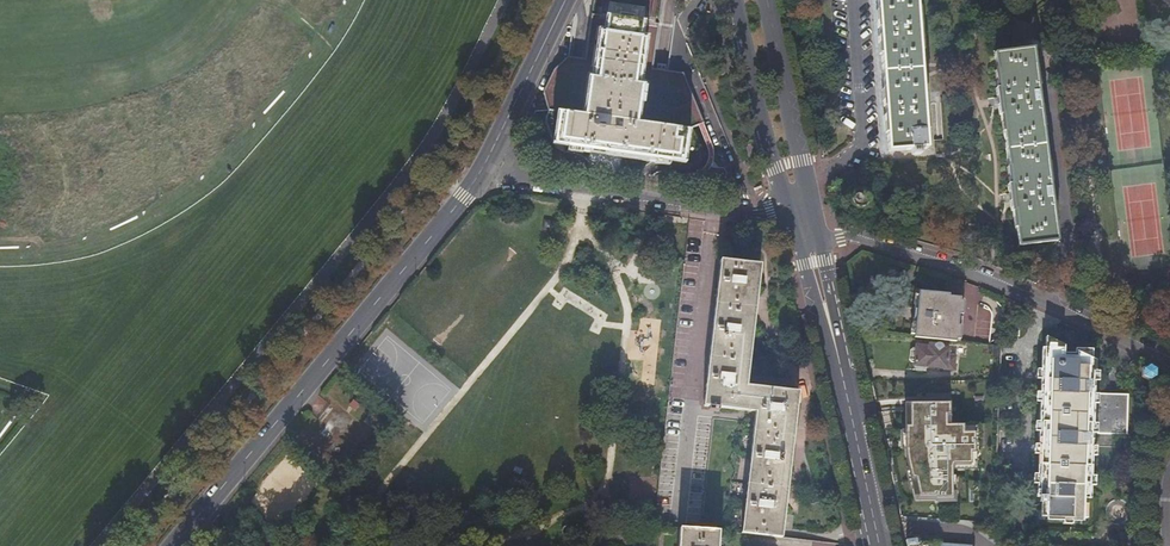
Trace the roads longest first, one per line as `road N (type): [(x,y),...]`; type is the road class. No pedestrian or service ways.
road 1 (secondary): [(170,545),(482,167)]
road 2 (residential): [(1169,366),(980,278),(803,224)]
road 3 (primary): [(873,545),(803,224)]
road 4 (residential): [(482,167),(803,224)]
road 5 (primary): [(735,0),(775,168),(803,224)]
road 6 (primary): [(803,224),(805,176),(770,0)]
road 7 (secondary): [(482,167),(565,0)]

